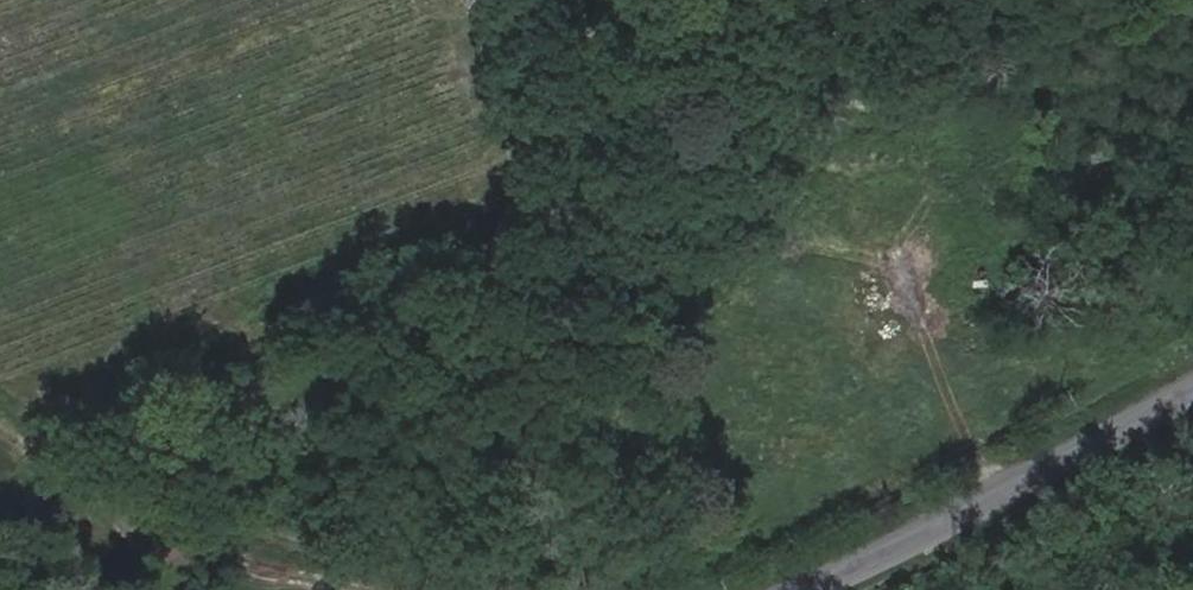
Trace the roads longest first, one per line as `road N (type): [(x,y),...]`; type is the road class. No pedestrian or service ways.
road 1 (tertiary): [(762,589),(1192,372)]

